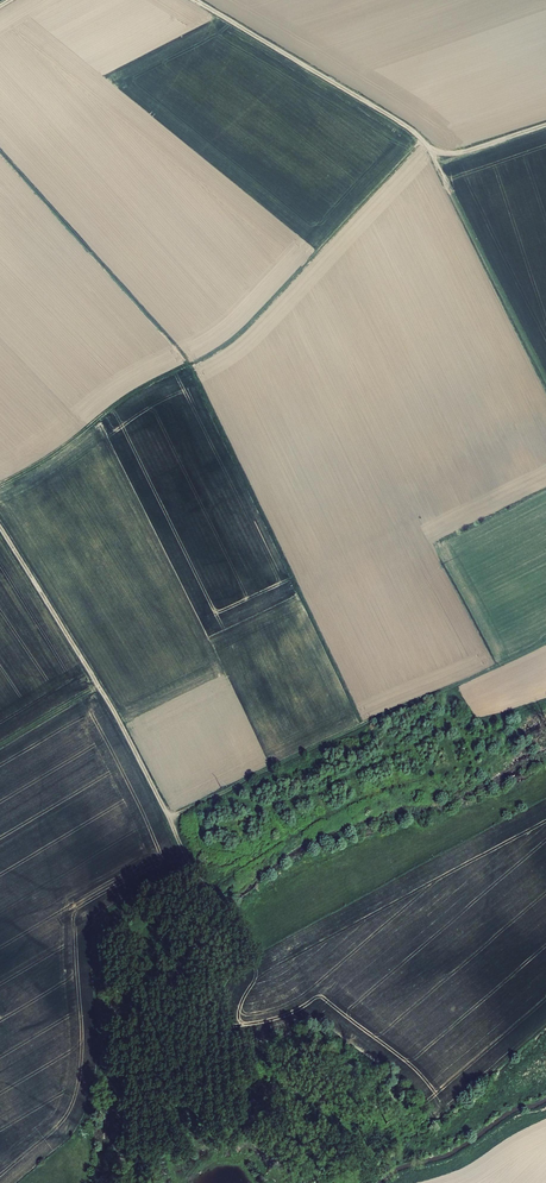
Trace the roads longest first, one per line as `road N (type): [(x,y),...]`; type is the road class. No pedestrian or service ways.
road 1 (track): [(187,0),(412,131),(428,154),(443,158),(545,123)]
road 2 (track): [(0,530),(110,703),(201,887)]

